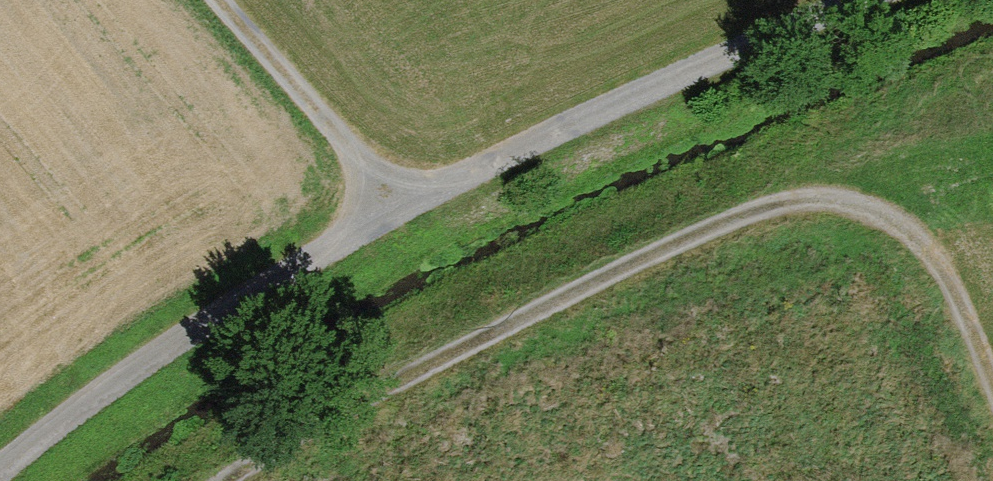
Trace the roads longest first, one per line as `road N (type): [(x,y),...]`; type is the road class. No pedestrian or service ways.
road 1 (track): [(841,0),(383,204),(0,467)]
road 2 (track): [(992,376),(961,296),(917,232),(846,202),(810,202),(779,207),(406,375),(242,480)]
road 3 (track): [(202,0),(383,204)]

